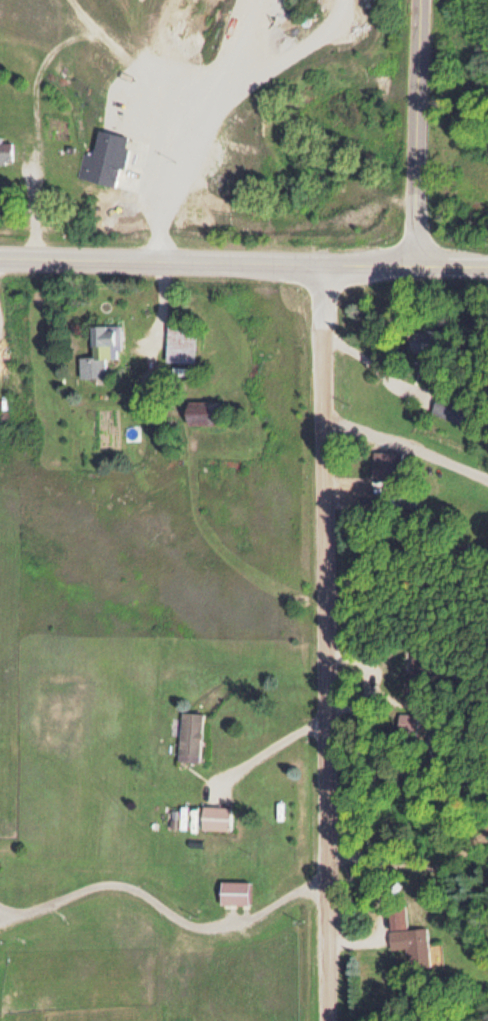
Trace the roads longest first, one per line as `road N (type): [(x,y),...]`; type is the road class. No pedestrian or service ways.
road 1 (residential): [(326,1020),(326,266)]
road 2 (residential): [(487,268),(0,258)]
road 3 (residential): [(420,266),(423,0)]

